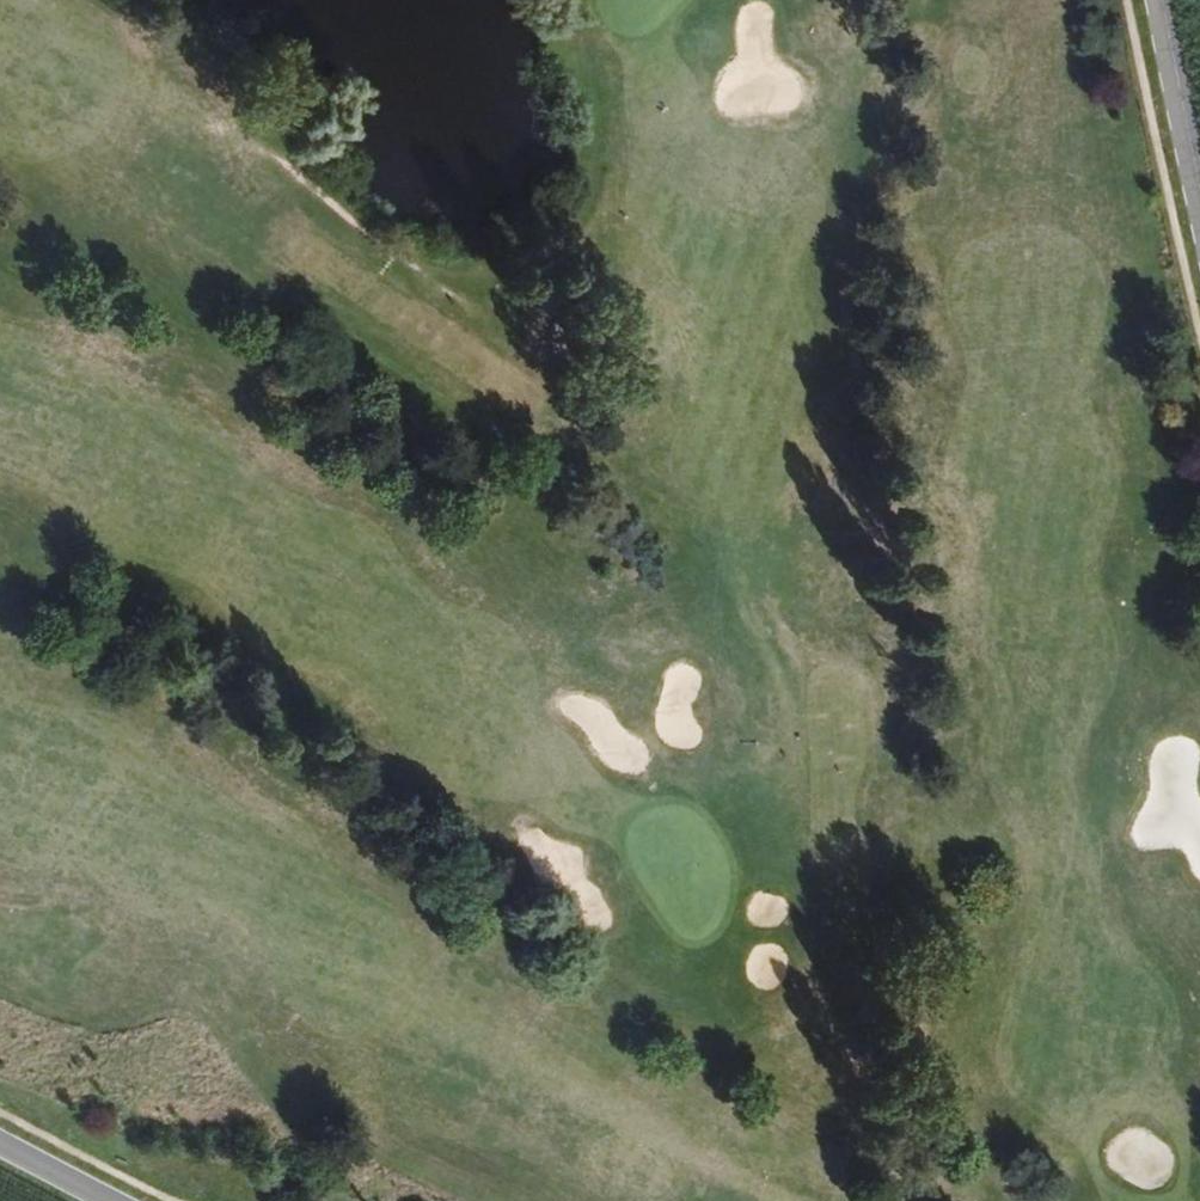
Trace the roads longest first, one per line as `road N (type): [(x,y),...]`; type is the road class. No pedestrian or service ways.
road 1 (tertiary): [(1163,0),(1199,176)]
road 2 (unclassified): [(0,1141),(126,1200)]

